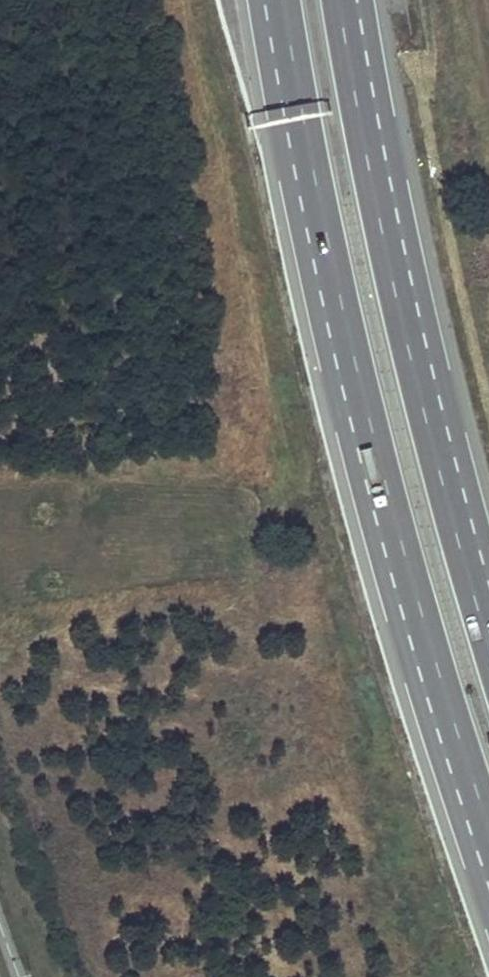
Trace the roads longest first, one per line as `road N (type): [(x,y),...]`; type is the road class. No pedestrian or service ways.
road 1 (trunk): [(276,0),(359,408),(416,628),(488,859)]
road 2 (trunk): [(488,624),(400,288),(348,0)]

